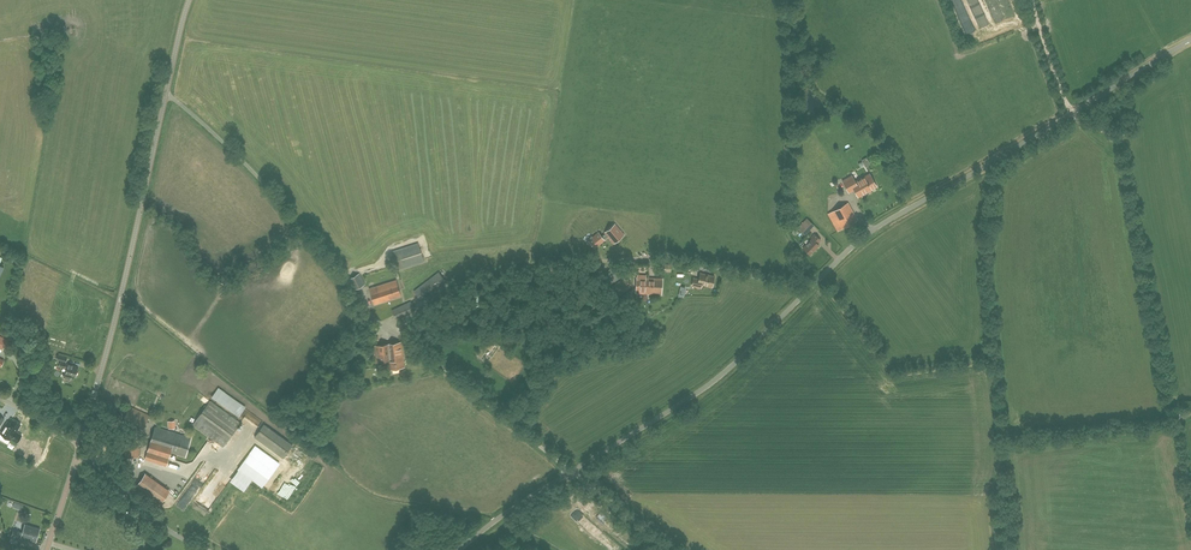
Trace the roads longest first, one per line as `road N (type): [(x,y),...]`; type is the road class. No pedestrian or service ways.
road 1 (unclassified): [(570,472),(704,391),(891,220),(1190,41)]
road 2 (unclassified): [(570,472),(352,299),(247,165),(166,96)]
road 3 (tertiary): [(81,443),(166,96)]
road 4 (unclassified): [(208,549),(172,533),(78,454)]
road 5 (unclassified): [(459,549),(570,472)]

